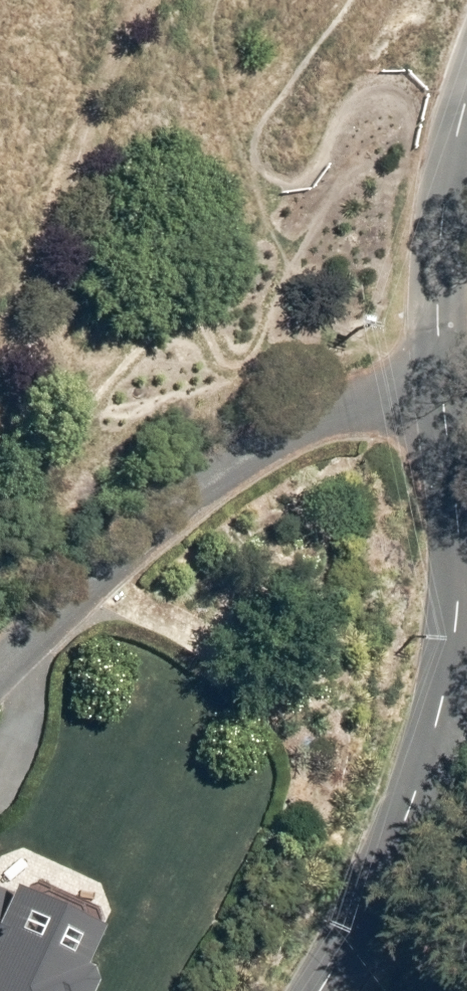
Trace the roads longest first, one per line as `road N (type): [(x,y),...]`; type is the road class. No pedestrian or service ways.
road 1 (residential): [(444,385),(461,500),(462,606),(444,712),(420,797),(372,908),(324,990)]
road 2 (residential): [(444,385),(257,425),(136,517),(0,644)]
road 3 (residential): [(466,110),(442,239),(444,385)]

